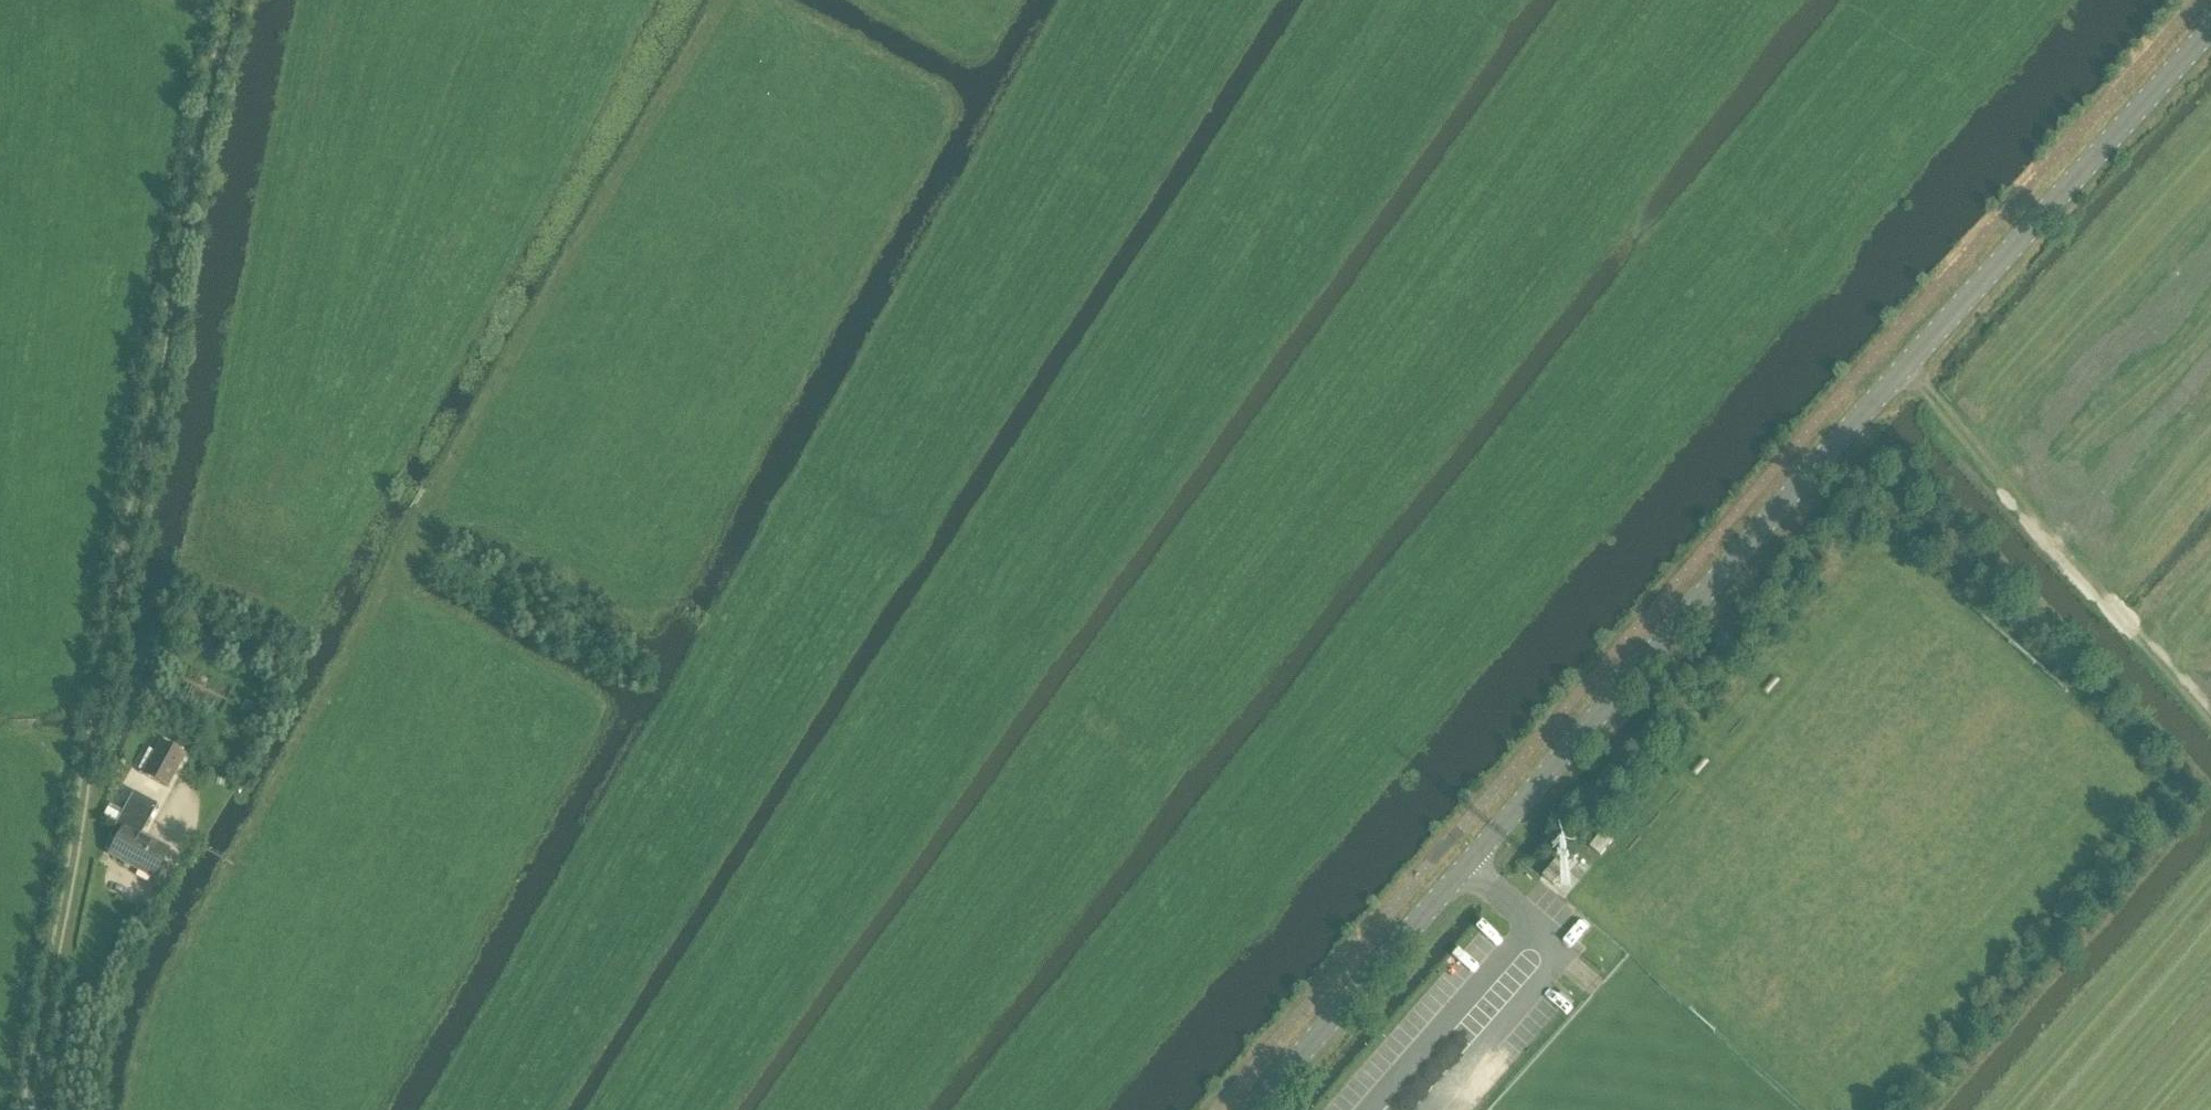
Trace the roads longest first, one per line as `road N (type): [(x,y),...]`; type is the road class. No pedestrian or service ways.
road 1 (tertiary): [(1253,1109),(2210,29)]

